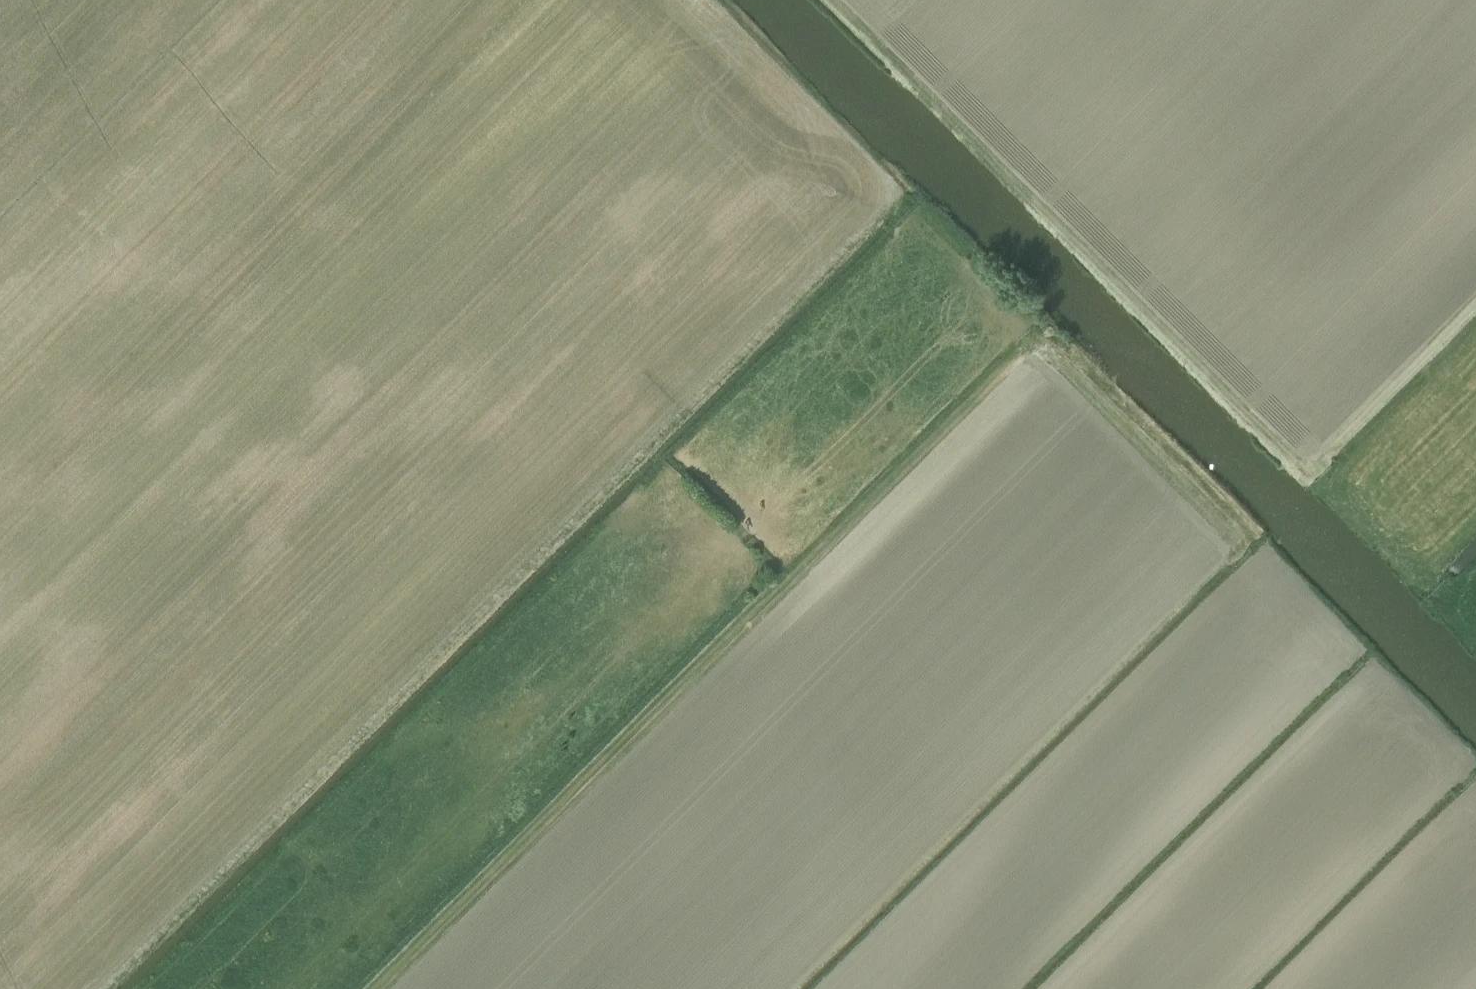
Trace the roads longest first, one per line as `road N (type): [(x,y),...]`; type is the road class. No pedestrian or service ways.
road 1 (track): [(394,988),(790,593)]

